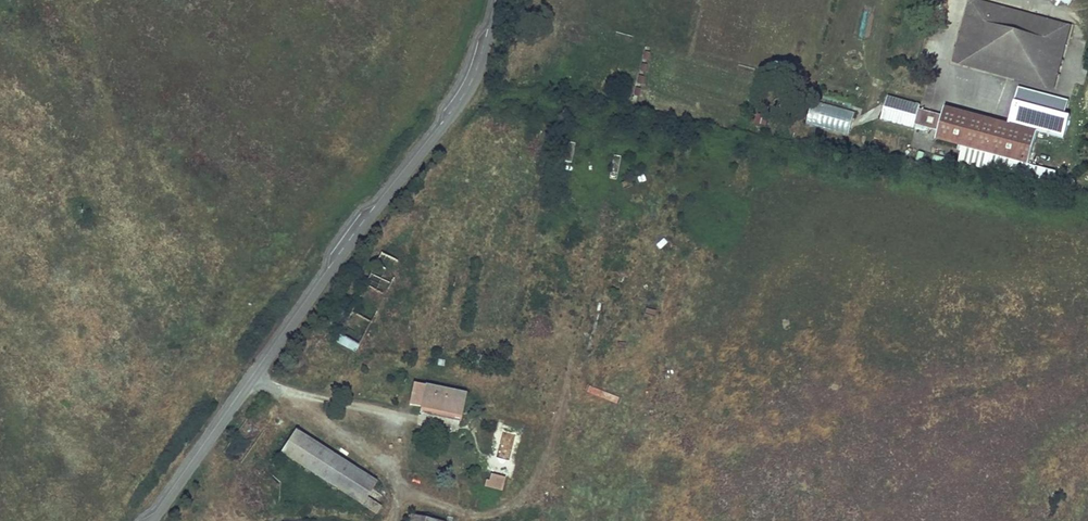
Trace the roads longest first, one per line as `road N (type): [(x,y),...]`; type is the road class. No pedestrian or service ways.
road 1 (residential): [(498,0),(462,102),(305,302),(151,520)]

